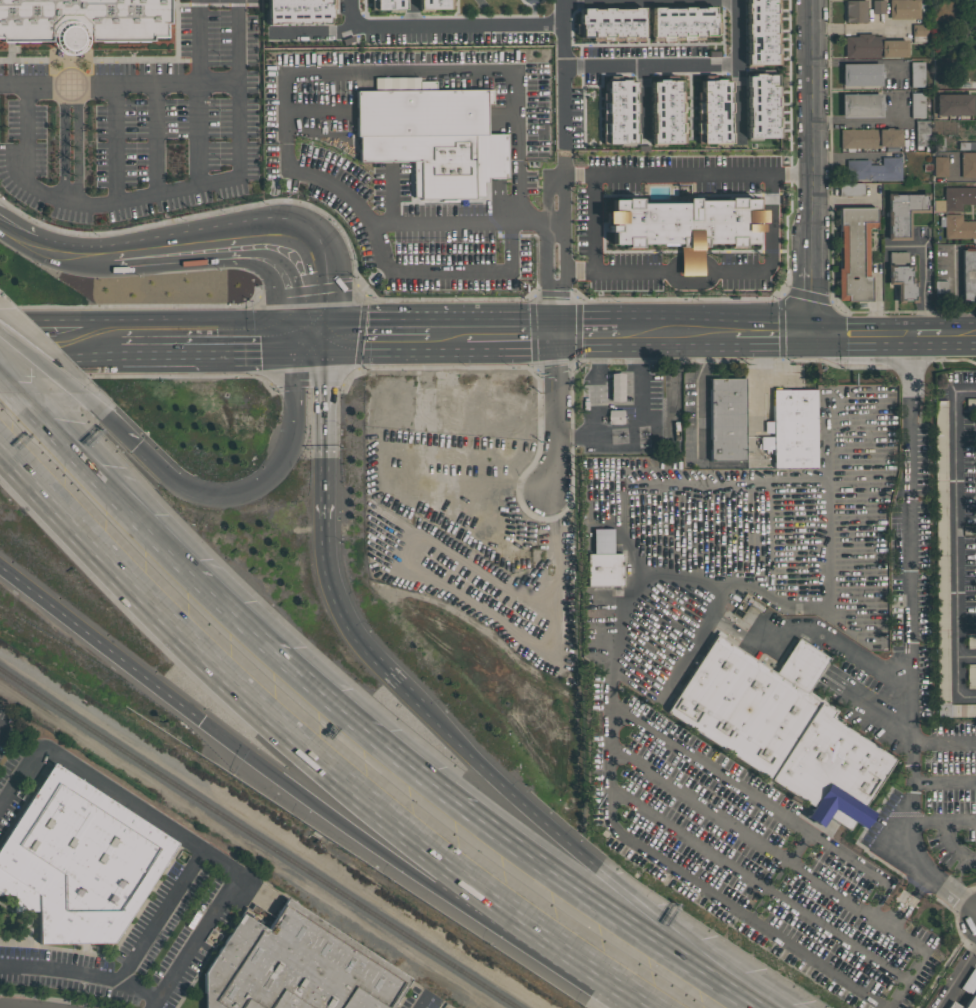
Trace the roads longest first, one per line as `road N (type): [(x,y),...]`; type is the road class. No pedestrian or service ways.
road 1 (motorway): [(0,438),(195,640),(389,814),(604,974)]
road 2 (motorway): [(392,741),(268,638),(26,389)]
road 3 (motorway): [(194,715),(480,921),(604,974)]
road 4 (motorway): [(744,1007),(515,843),(392,741)]
road 5 (residential): [(813,0),(815,335)]
road 6 (motorway): [(308,337),(290,452),(257,489),(214,499),(185,491),(135,447)]
road 7 (tertiary): [(308,337),(300,261),(287,246),(253,239),(112,253)]
road 8 (motorway): [(0,567),(194,715)]
road 9 (motorway): [(597,868),(420,707)]
road 10 (motorway): [(784,1007),(597,868)]
road 11 (motorway): [(420,707),(337,605),(322,520)]
road 12 (residential): [(564,146),(555,336)]
road 13 (secondary): [(121,337),(308,337)]
road 14 (motorway): [(322,520),(325,384),(308,337)]
road 15 (residential): [(555,336),(547,491)]
road 16 (motorway): [(104,415),(0,318)]
road 17 (secondary): [(0,339),(121,337)]
road 18 (secondary): [(308,337),(428,337)]

